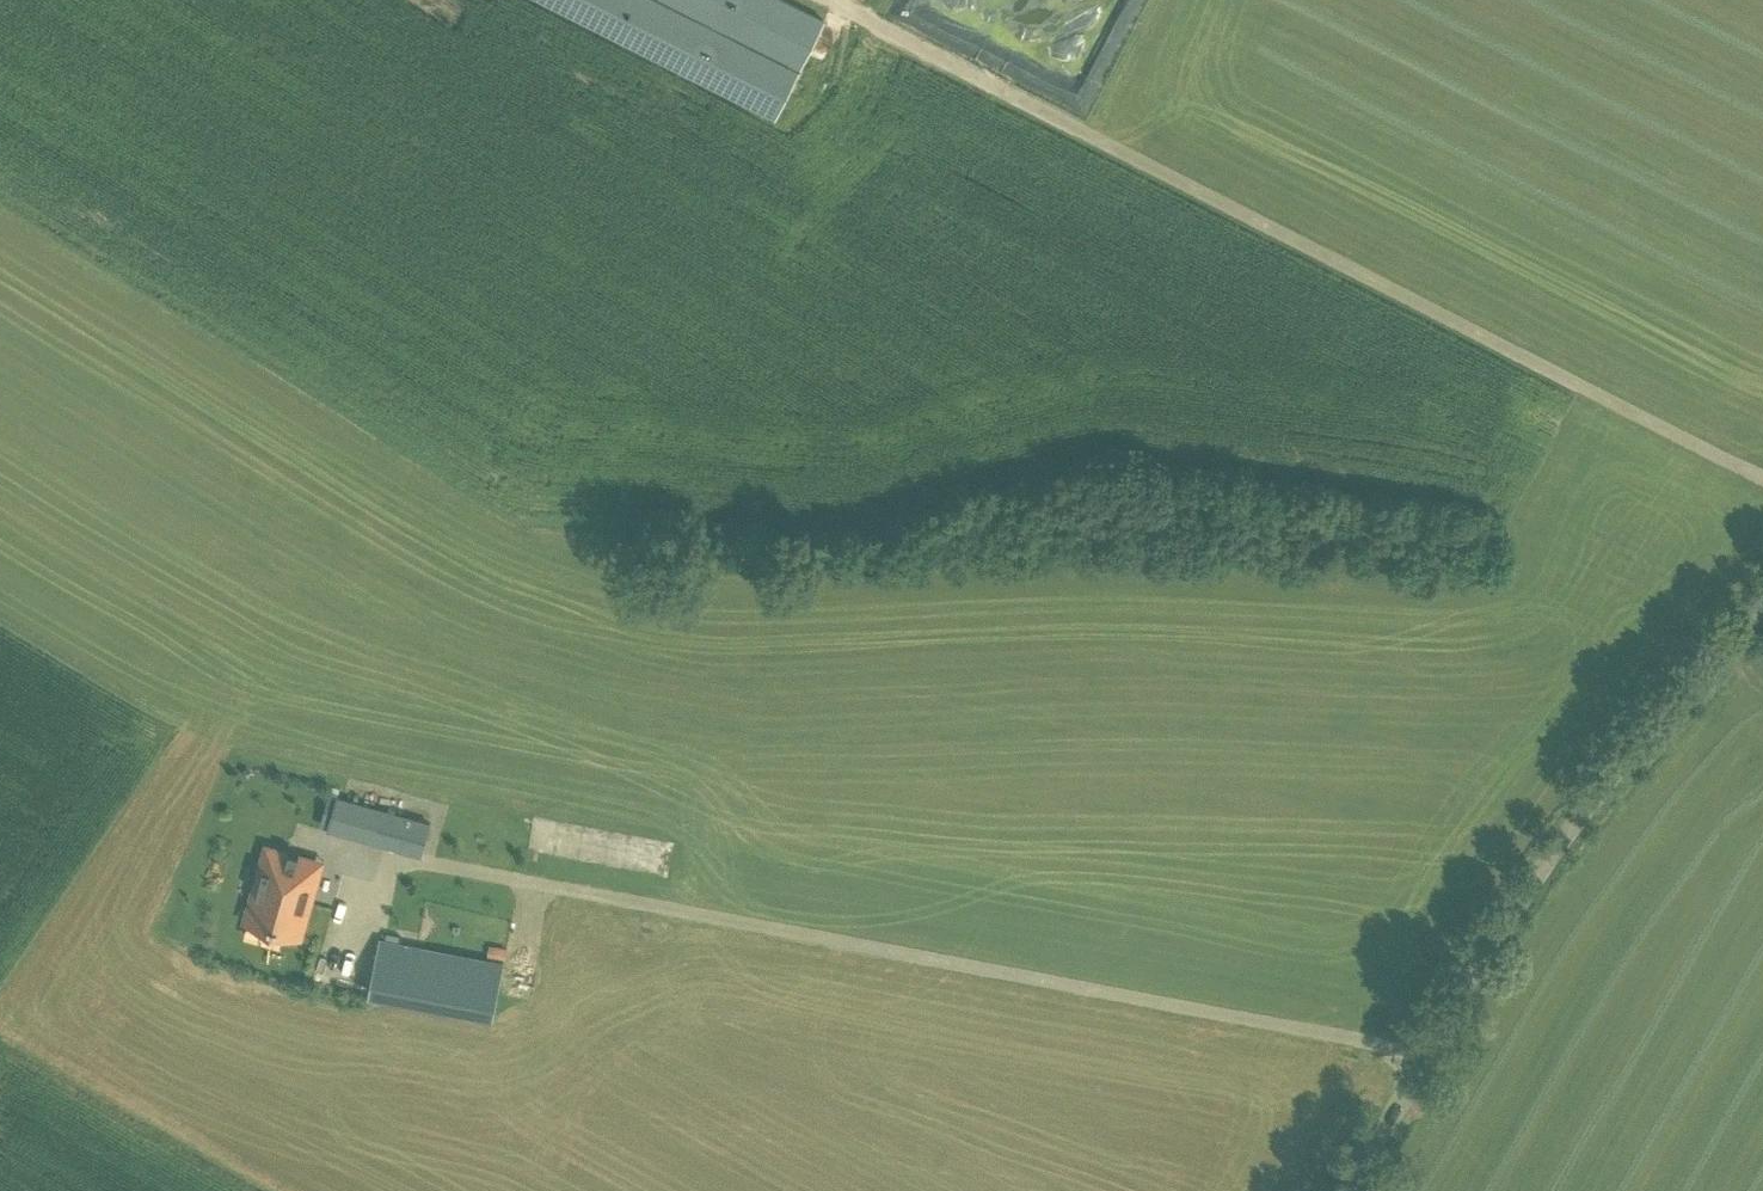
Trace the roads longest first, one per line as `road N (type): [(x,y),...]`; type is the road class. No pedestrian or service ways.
road 1 (unclassified): [(1353,1190),(1570,829),(1762,609)]

